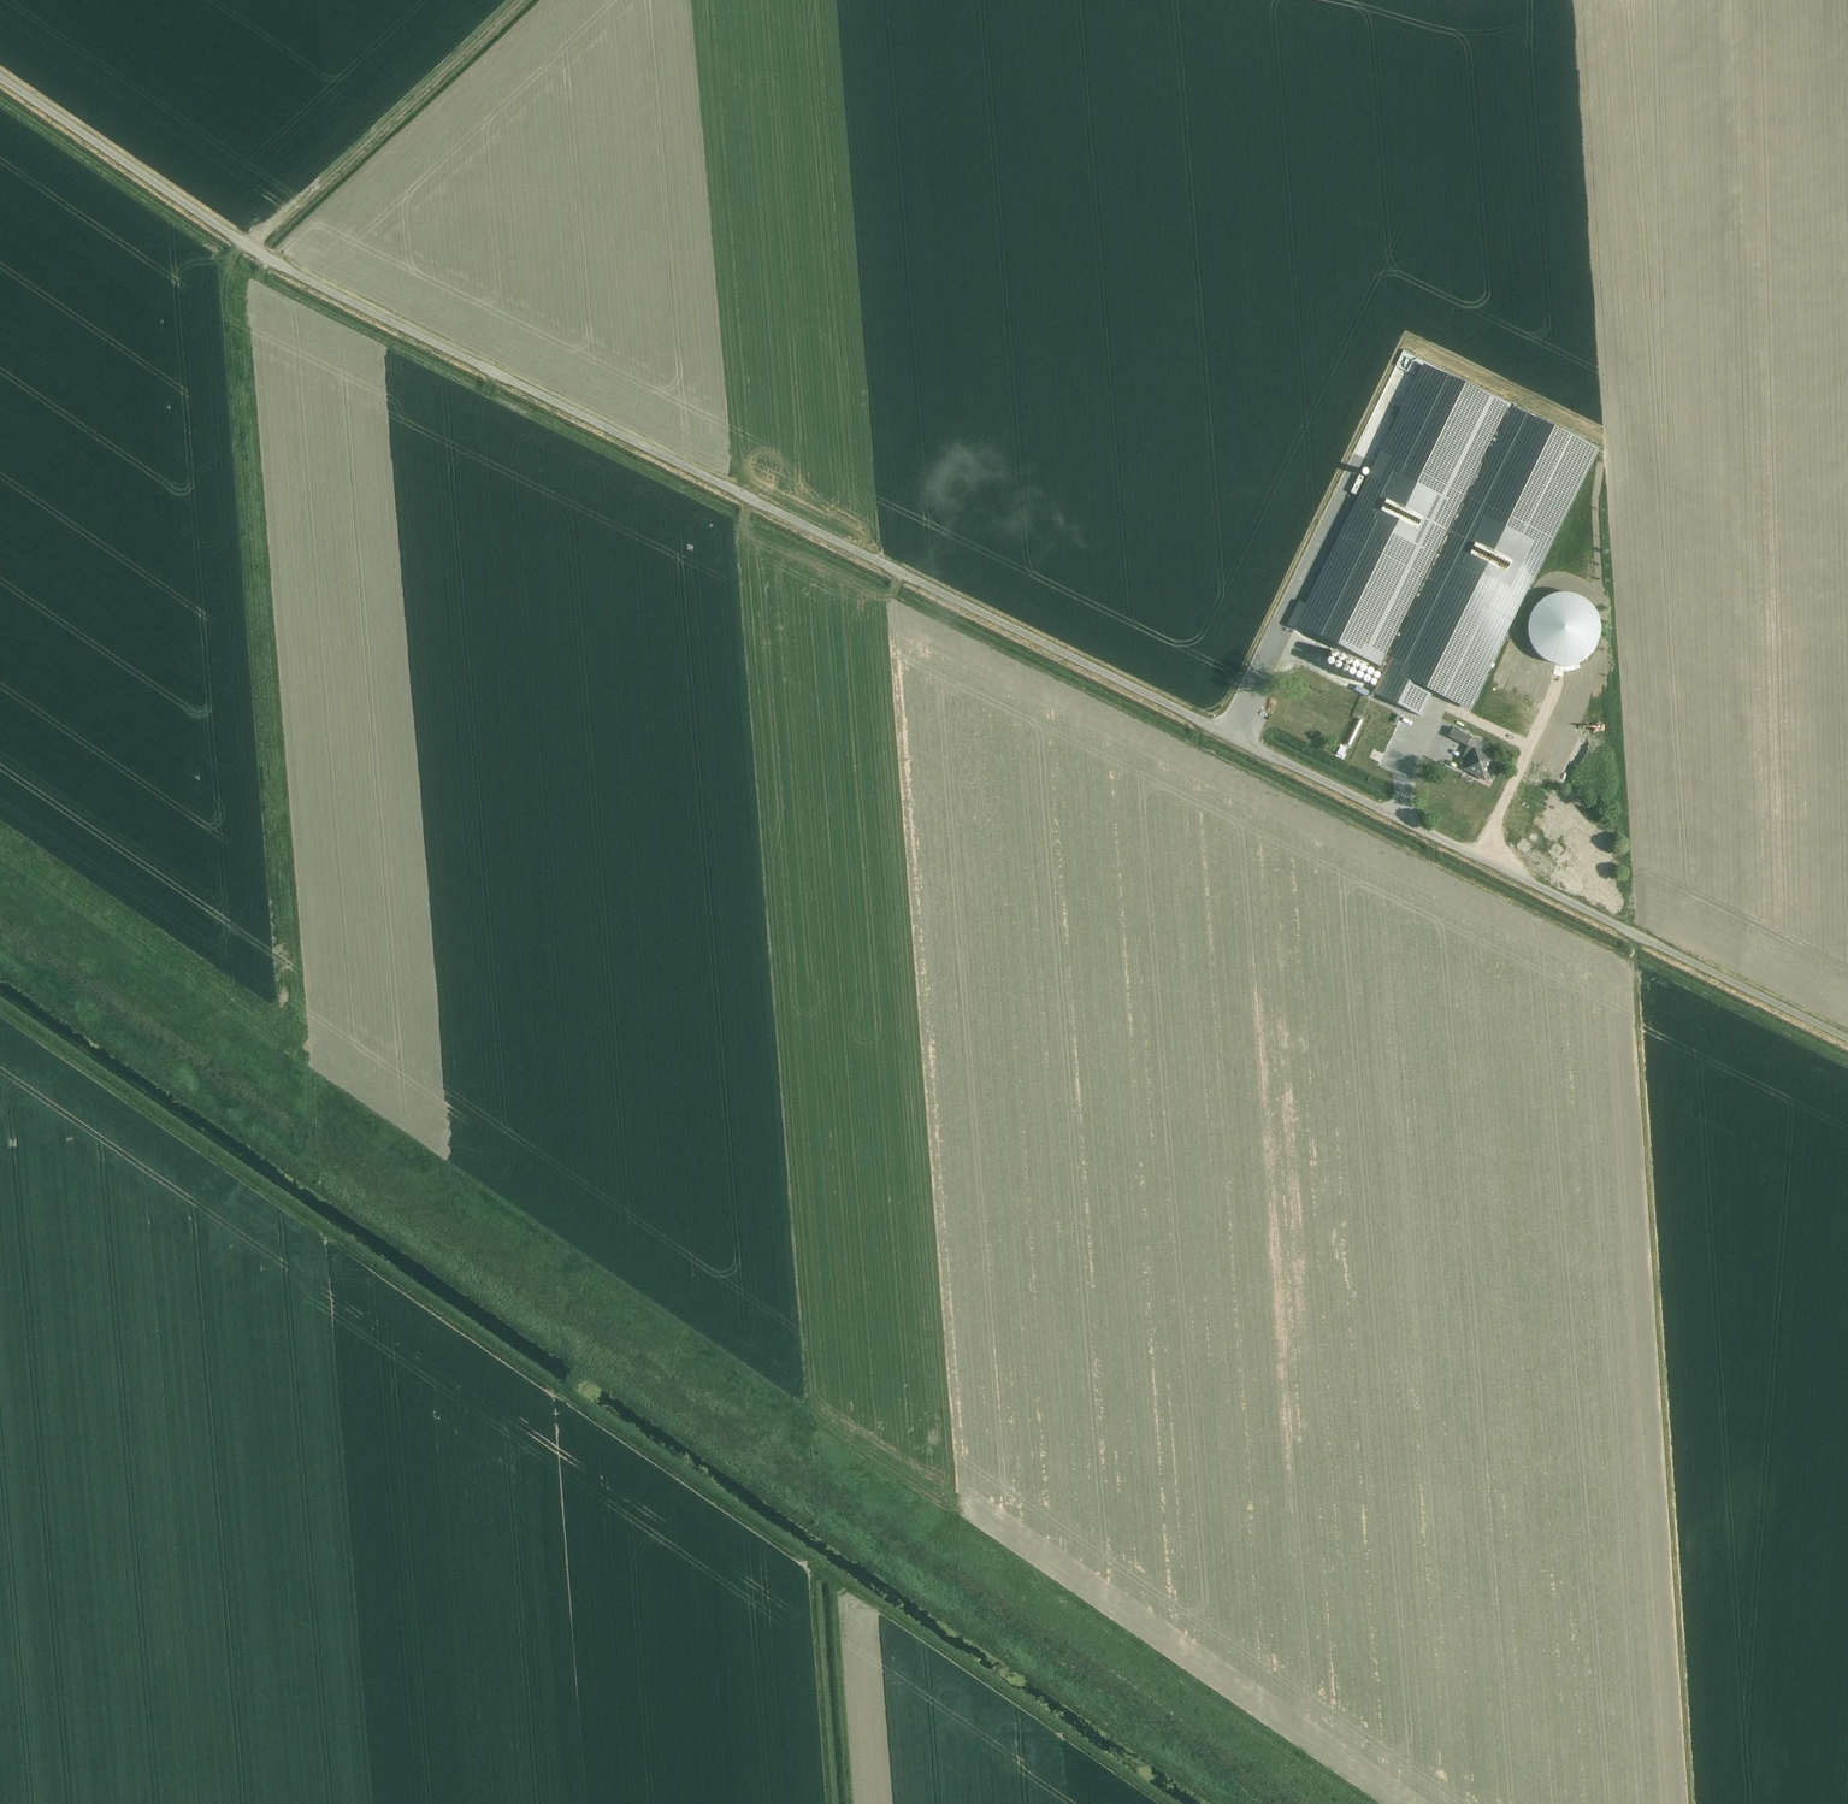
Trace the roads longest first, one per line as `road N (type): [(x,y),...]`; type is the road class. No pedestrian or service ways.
road 1 (unclassified): [(1847,1040),(310,282),(0,77)]
road 2 (track): [(1635,935),(1696,1803)]
road 3 (track): [(252,247),(515,0)]

